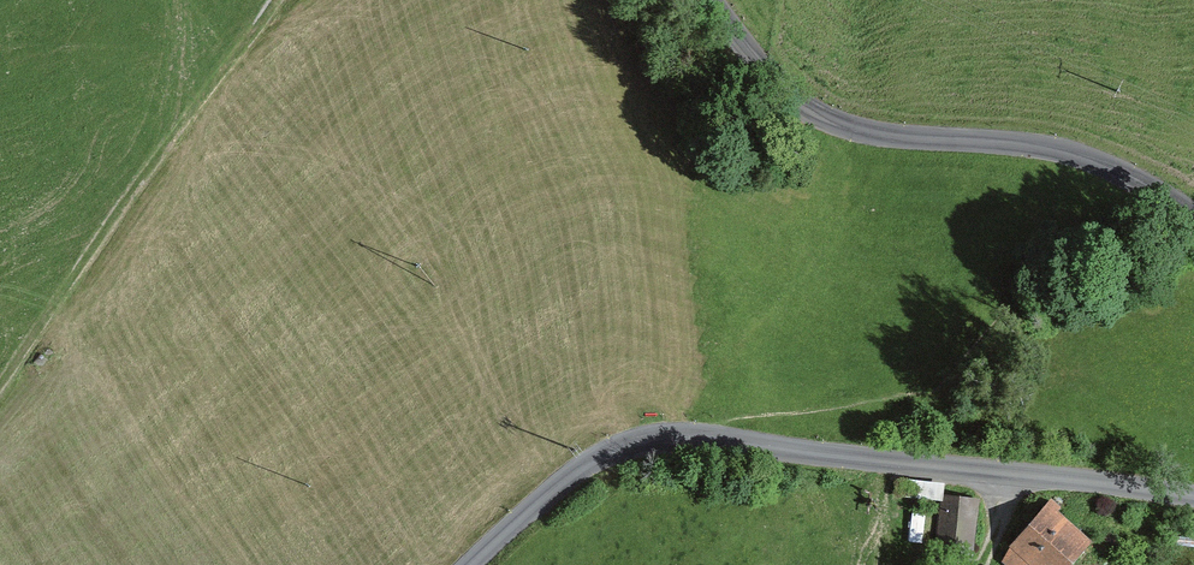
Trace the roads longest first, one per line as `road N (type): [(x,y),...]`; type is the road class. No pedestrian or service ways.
road 1 (unclassified): [(1193,499),(740,437),(664,436),(601,453),(477,564)]
road 2 (unclassified): [(716,0),(746,51),(804,106),(864,136),(1072,156),(1193,219)]
road 3 (track): [(0,378),(284,0)]

